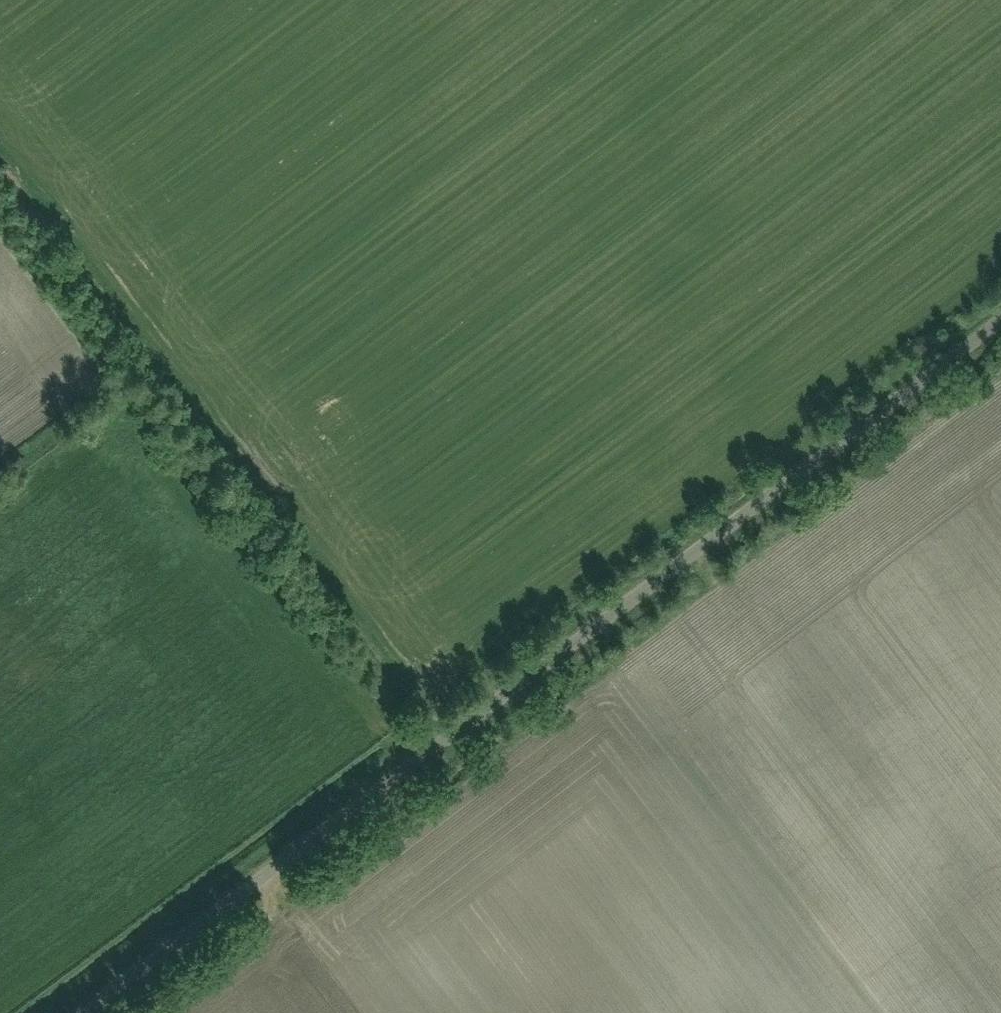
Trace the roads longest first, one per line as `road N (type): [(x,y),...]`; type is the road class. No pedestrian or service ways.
road 1 (residential): [(84,1012),(1000,324)]

